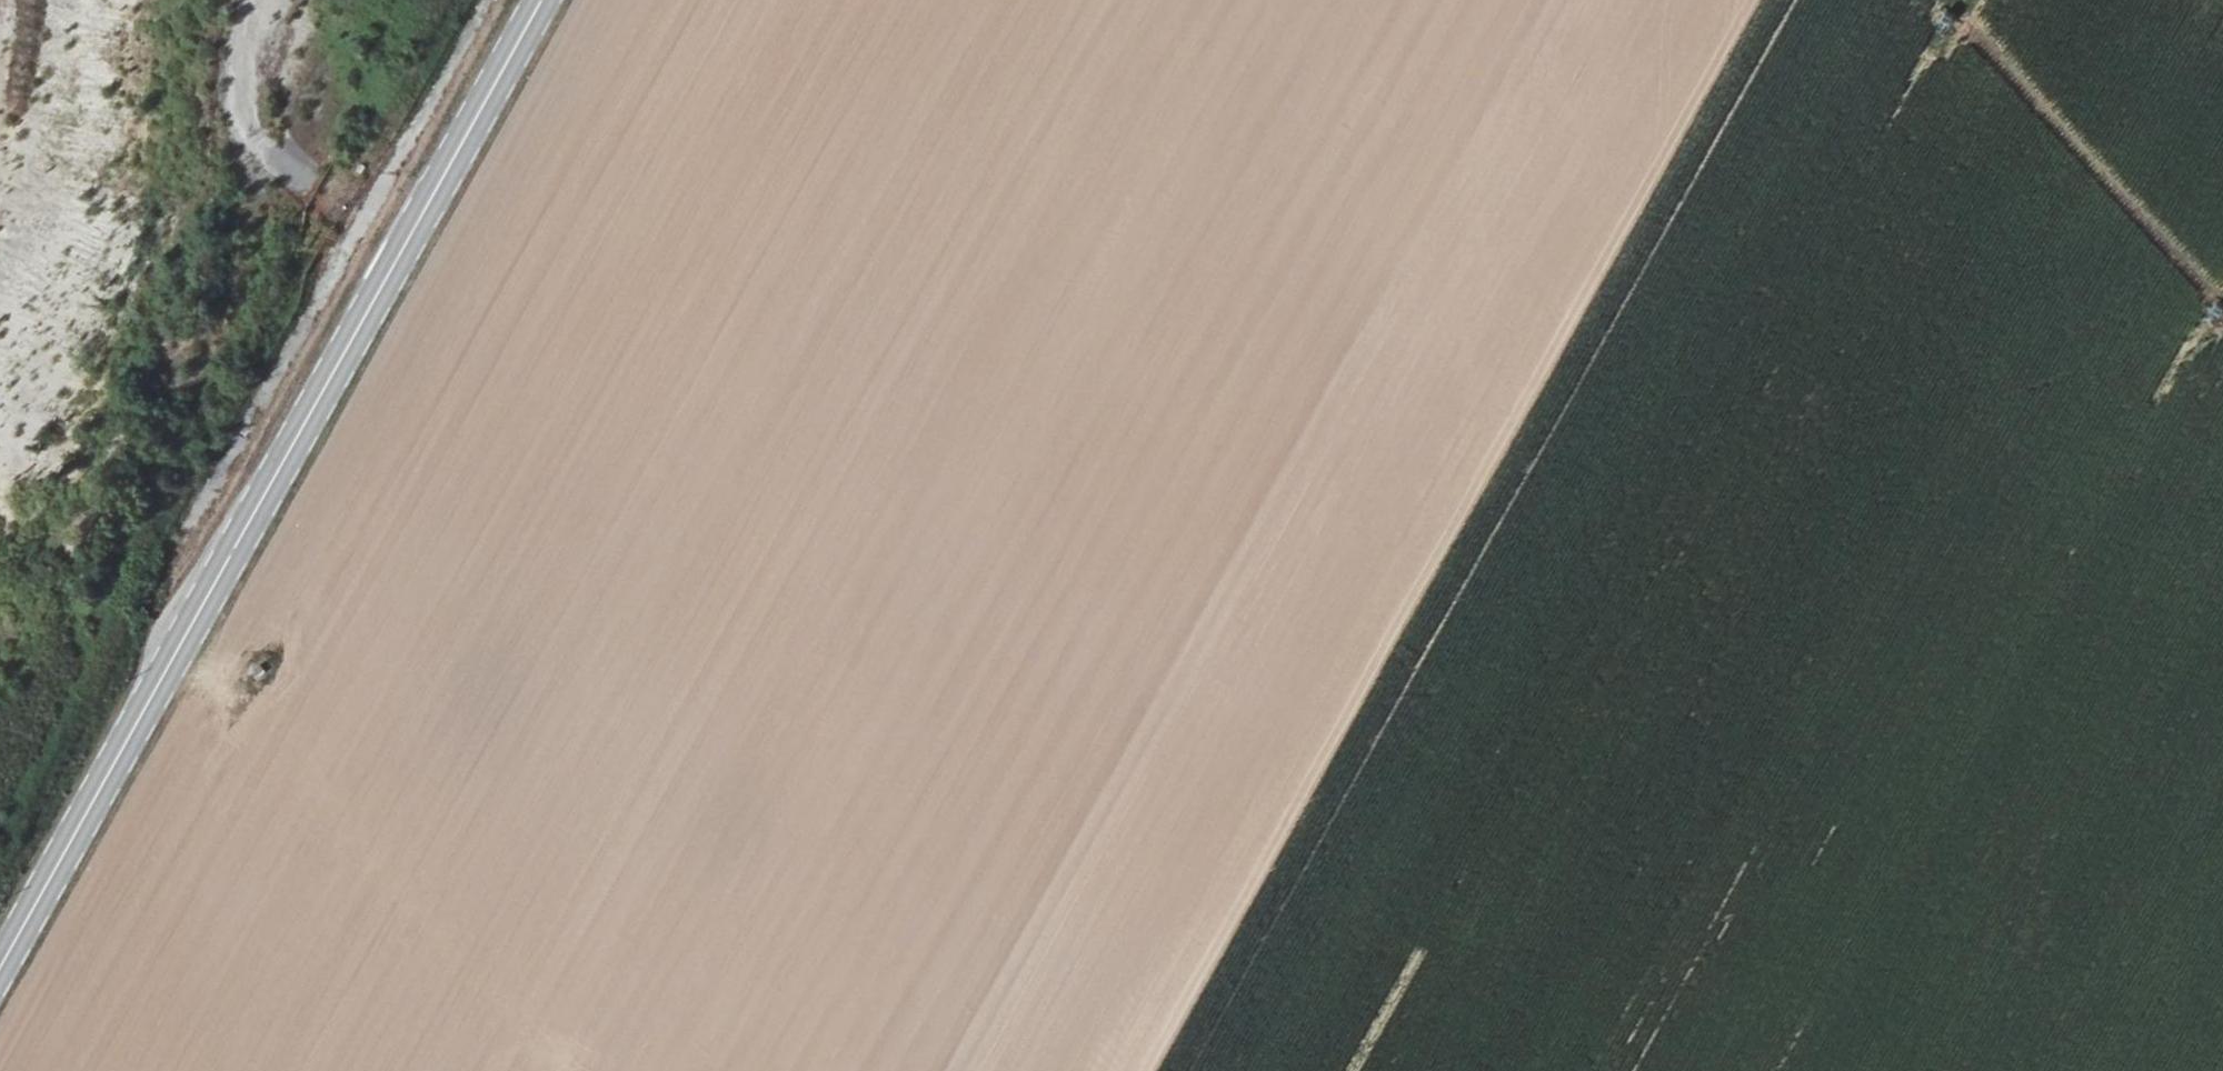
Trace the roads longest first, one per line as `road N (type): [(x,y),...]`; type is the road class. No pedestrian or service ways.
road 1 (primary): [(0,967),(540,0)]

